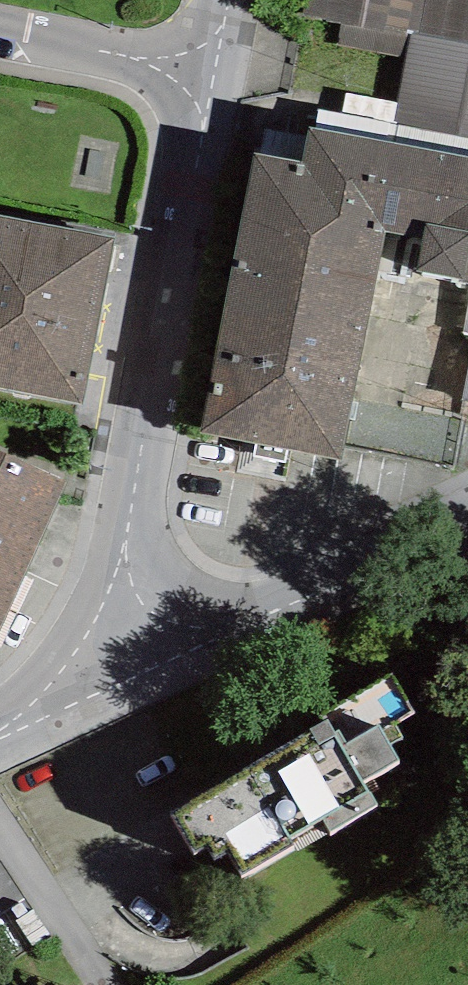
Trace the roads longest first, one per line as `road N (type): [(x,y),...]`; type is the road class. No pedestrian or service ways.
road 1 (residential): [(118,666),(125,536),(191,69)]
road 2 (residential): [(118,666),(240,633),(467,528)]
road 3 (residential): [(191,69),(0,34)]
road 4 (residential): [(0,721),(118,666)]

